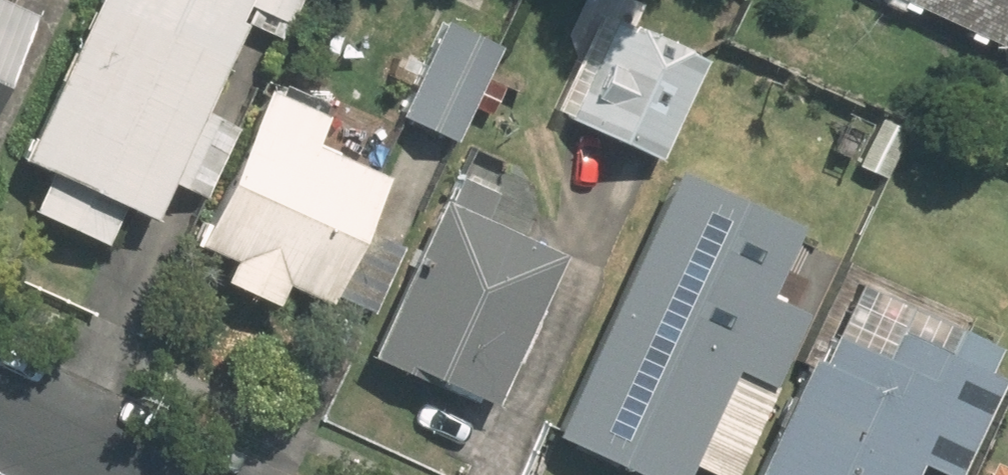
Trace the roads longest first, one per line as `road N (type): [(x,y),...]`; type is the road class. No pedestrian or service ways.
road 1 (residential): [(0,416),(126,474)]

